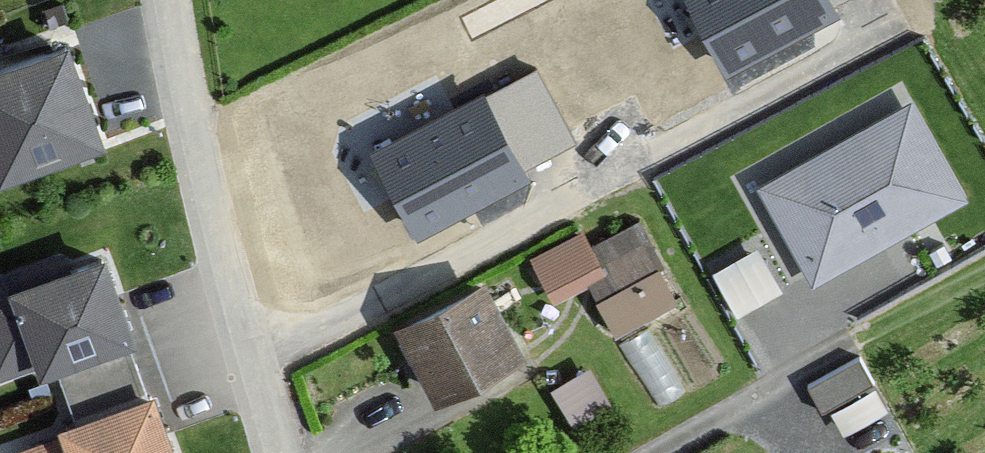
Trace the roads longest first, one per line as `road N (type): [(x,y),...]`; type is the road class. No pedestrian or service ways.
road 1 (residential): [(271,452),(177,85),(164,0)]

